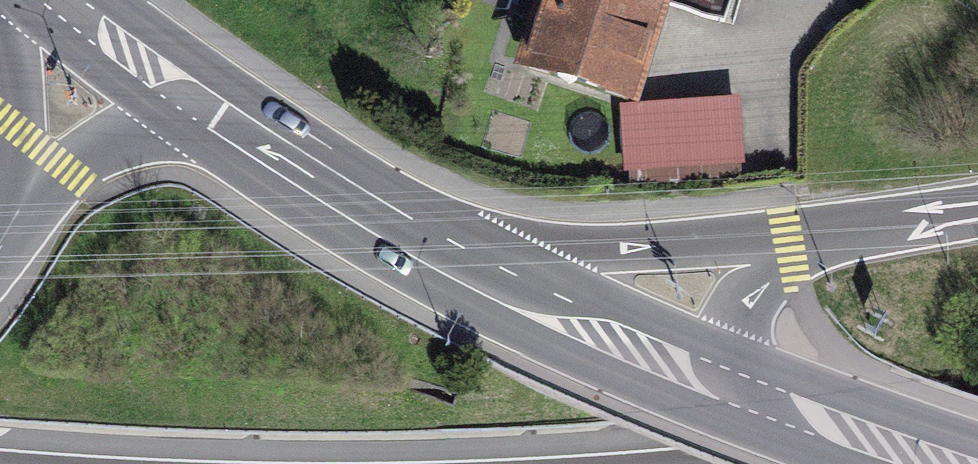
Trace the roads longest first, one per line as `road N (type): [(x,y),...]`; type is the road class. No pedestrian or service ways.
road 1 (primary): [(449,259),(760,398)]
road 2 (motorway): [(788,237),(449,259)]
road 3 (primary): [(190,97),(449,259)]
road 4 (primary): [(760,398),(955,463)]
road 5 (motorway): [(0,4),(19,132),(20,203)]
road 6 (motorway): [(190,97),(20,203)]
road 7 (motorway): [(977,210),(788,237)]
road 8 (motorway): [(788,237),(751,291),(739,332),(760,398)]
road 9 (primary): [(69,6),(190,97)]

